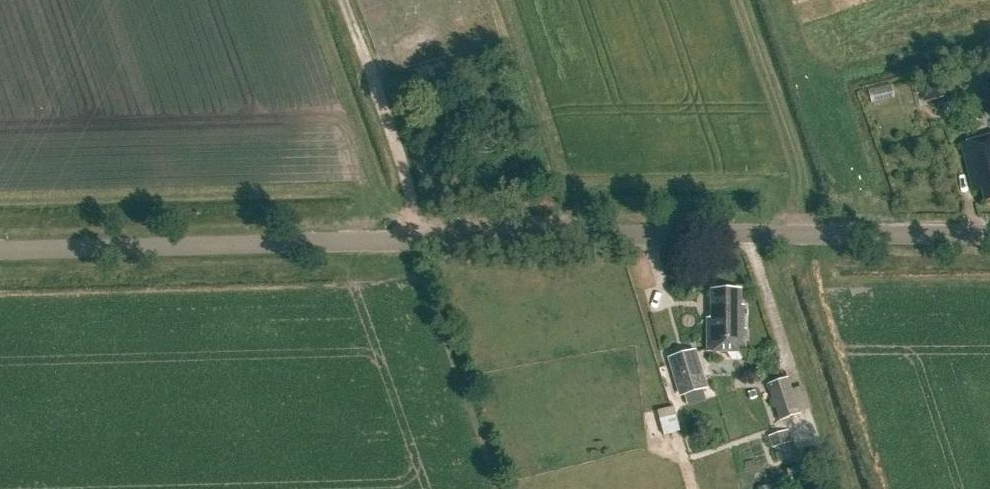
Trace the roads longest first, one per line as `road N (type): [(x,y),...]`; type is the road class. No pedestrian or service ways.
road 1 (unclassified): [(989,231),(0,249)]
road 2 (track): [(427,240),(338,0)]

